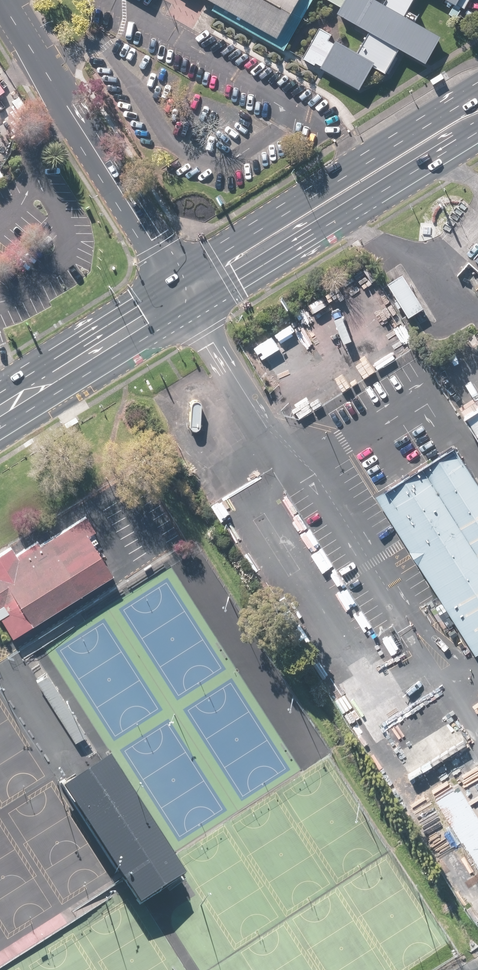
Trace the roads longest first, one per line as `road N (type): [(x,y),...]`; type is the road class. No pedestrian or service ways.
road 1 (primary): [(182,293),(237,243),(477,96)]
road 2 (secondary): [(0,0),(182,293)]
road 3 (primary): [(477,133),(256,274),(182,293)]
road 4 (primary): [(182,293),(0,409)]

